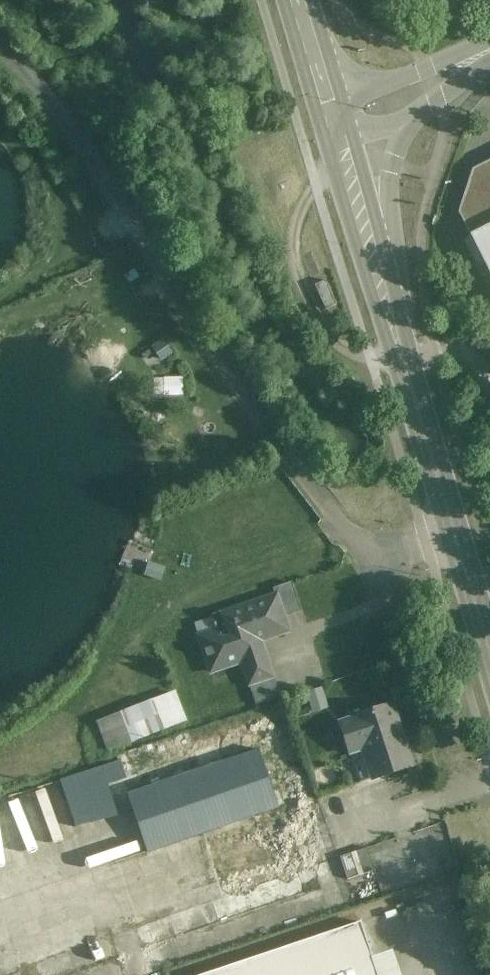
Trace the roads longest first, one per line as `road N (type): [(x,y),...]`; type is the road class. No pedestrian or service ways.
road 1 (unclassified): [(0,43),(69,126),(293,466),(349,532),(386,549),(458,541)]
road 2 (secondary): [(458,541),(334,121)]
road 3 (unclassified): [(334,121),(401,101),(489,53)]
road 4 (secondary): [(334,121),(298,0)]

